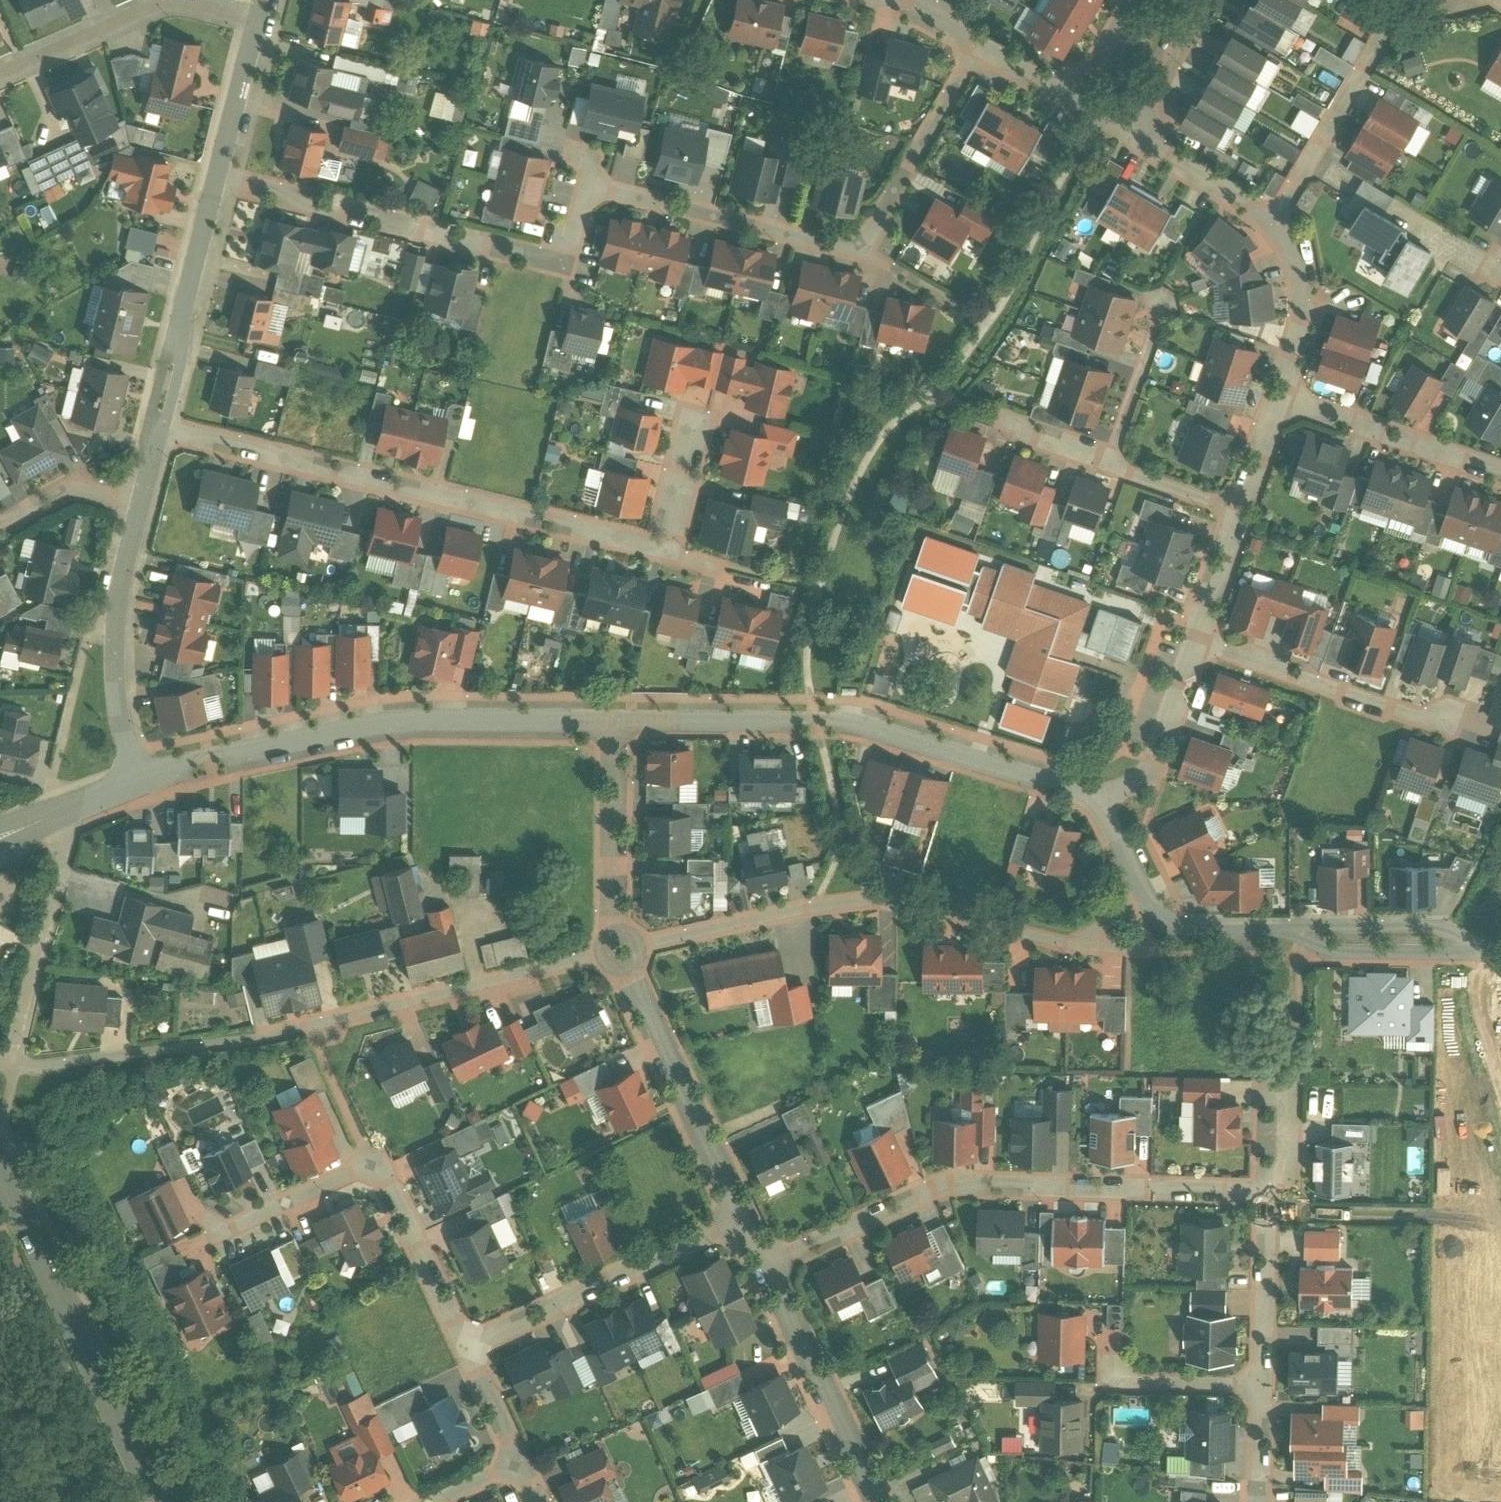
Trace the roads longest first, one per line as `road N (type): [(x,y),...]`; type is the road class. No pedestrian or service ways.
road 1 (residential): [(219,182),(557,262),(595,188),(858,249),(978,30)]
road 2 (residential): [(62,813),(67,845),(15,1049),(32,1065),(309,1028),(617,947)]
road 3 (residential): [(159,432),(665,553),(698,414)]
road 4 (residential): [(617,947),(822,905),(879,901),(936,905),(1064,941),(1092,942),(1148,898)]
road 5 (residential): [(764,1264),(928,1191),(1273,1191)]
road 6 (residential): [(613,722),(868,726),(1056,783),(1100,788)]
road 7 (residential): [(138,780),(387,722),(613,722)]
road 8 (secondary): [(0,1181),(155,1501)]
road 9 (residential): [(744,1220),(465,1351)]
road 10 (residential): [(617,947),(744,1220)]
road 11 (residential): [(144,494),(121,581),(115,667),(138,780)]
road 12 (residential): [(0,76),(160,9),(199,7),(260,19)]
road 13 (residential): [(764,1264),(880,1501)]
road 14 (residential): [(1198,641),(1446,724)]
road 15 (residential): [(219,182),(159,432)]
road 16 (residential): [(1392,12),(1276,215)]
road 17 (residential): [(1280,401),(1500,477)]
road 18 (residential): [(613,722),(617,947)]
road 19 (residential): [(381,1167),(465,1351)]
road 20 (residential): [(1280,401),(1305,288),(1298,247),(1276,215)]
road 21 (residential): [(1109,460),(929,386)]
road 22 (residential): [(1302,929),(1327,951),(1483,950)]
road 23 (residential): [(1264,1379),(1273,1191)]
road 24 (residential): [(1483,950),(1440,925),(1302,929)]
road 25 (residential): [(1100,788),(1142,771),(1198,641)]
road 26 (residential): [(1276,215),(1125,121)]
road 27 (residential): [(260,19),(219,182)]
road 28 (residential): [(1104,1368),(1104,1376),(1264,1379)]
road 29 (residential): [(1302,929),(1194,926),(1148,898)]
road 30 (residential): [(1109,460),(1163,308)]
road 31 (residential): [(144,494),(80,482),(0,530)]
road 32 (residential): [(381,1167),(236,1229)]
road 33 (residential): [(1243,515),(1109,460)]
road 34 (residential): [(1125,121),(1196,0)]
road 35 (residential): [(1198,641),(1243,515)]
road 36 (residential): [(465,1351),(517,1466)]
road 37 (residential): [(1260,1501),(1264,1379)]

